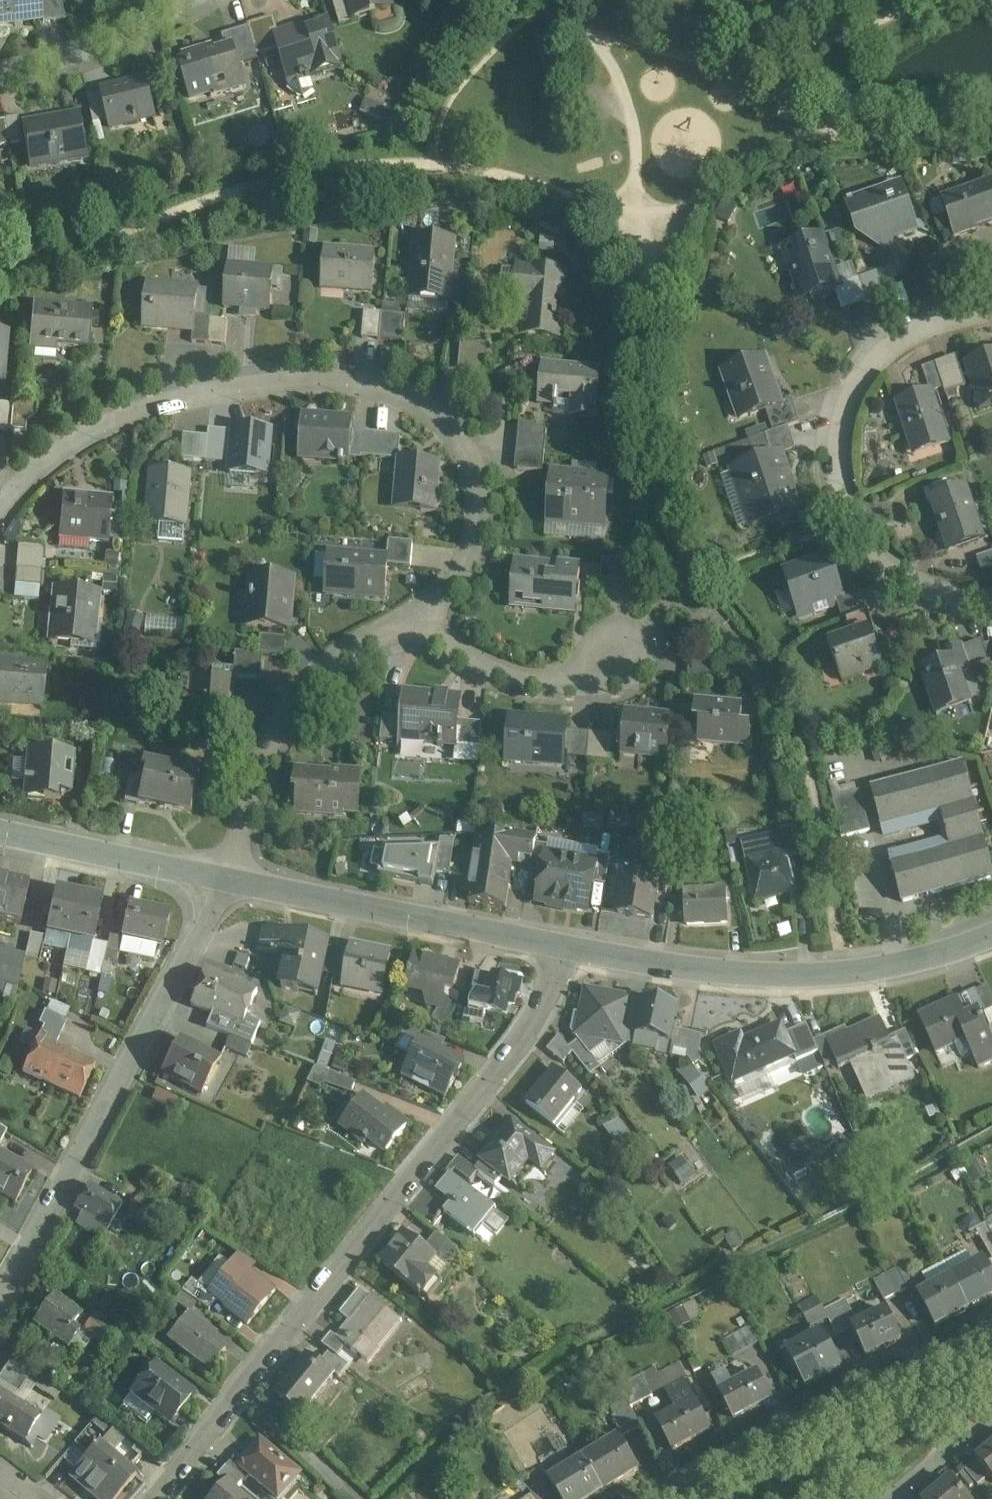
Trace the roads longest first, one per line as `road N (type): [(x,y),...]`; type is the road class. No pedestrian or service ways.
road 1 (residential): [(0,501),(30,462),(73,433),(174,391),(291,374),(380,382),(425,402),(459,430),(482,503),(484,525),(472,555),(449,591),(418,614)]
road 2 (residential): [(150,1498),(518,1056),(550,1008),(567,949)]
road 3 (residential): [(0,1294),(232,869)]
road 4 (residential): [(991,601),(922,586),(861,537),(842,510),(835,448),(848,384),(862,363),(911,328),(991,303)]
road 5 (tertiary): [(991,939),(921,964),(761,979),(567,949)]
road 6 (residential): [(677,1498),(991,1350)]
road 7 (tertiary): [(567,949),(232,869)]
road 8 (residential): [(418,614),(341,655),(297,698),(264,766),(232,869)]
road 9 (tertiary): [(232,869),(0,821)]
road 10 (residential): [(607,651),(573,679),(544,679),(479,661),(418,614)]
road 11 (residential): [(0,74),(54,66),(194,0)]
road 12 (residential): [(892,1498),(991,1415)]

